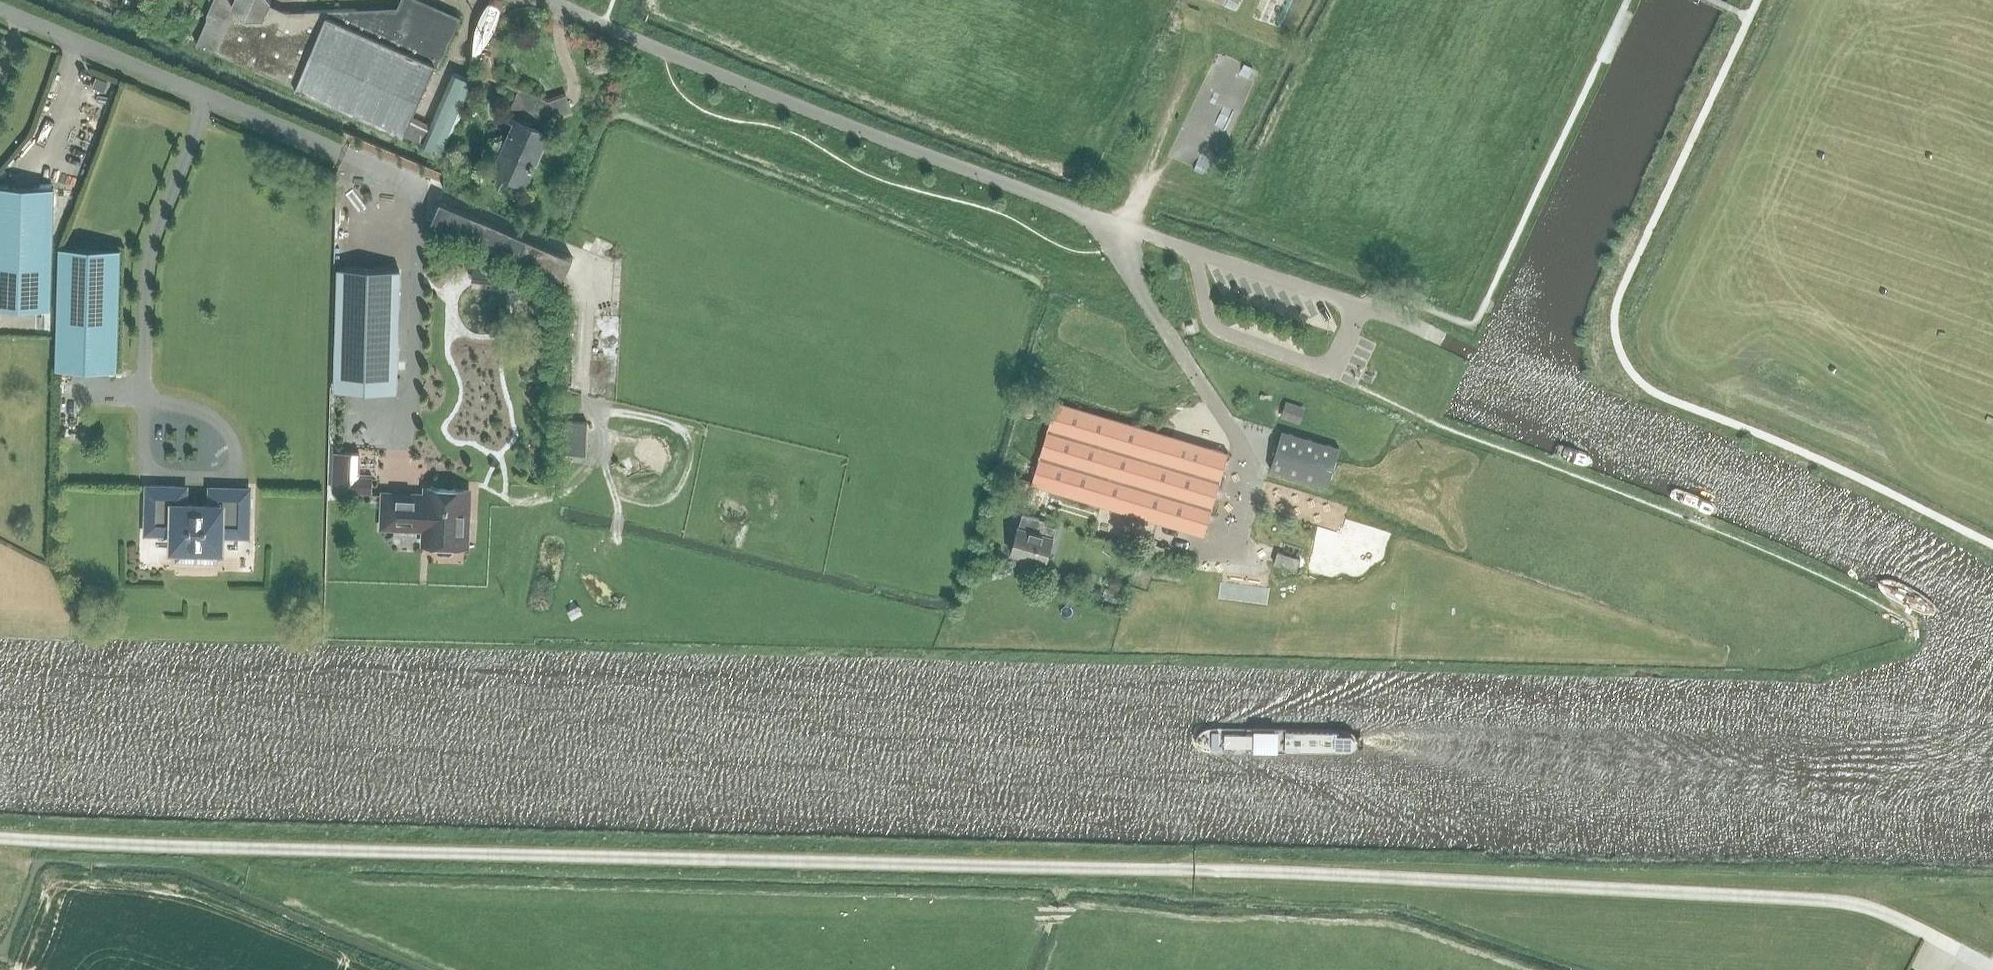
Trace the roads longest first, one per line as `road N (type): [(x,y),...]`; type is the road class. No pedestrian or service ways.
road 1 (unclassified): [(0,838),(1194,870)]
road 2 (unclassified): [(1116,226),(541,0)]
road 3 (residential): [(417,185),(0,7)]
road 4 (track): [(1116,226),(1182,87)]

